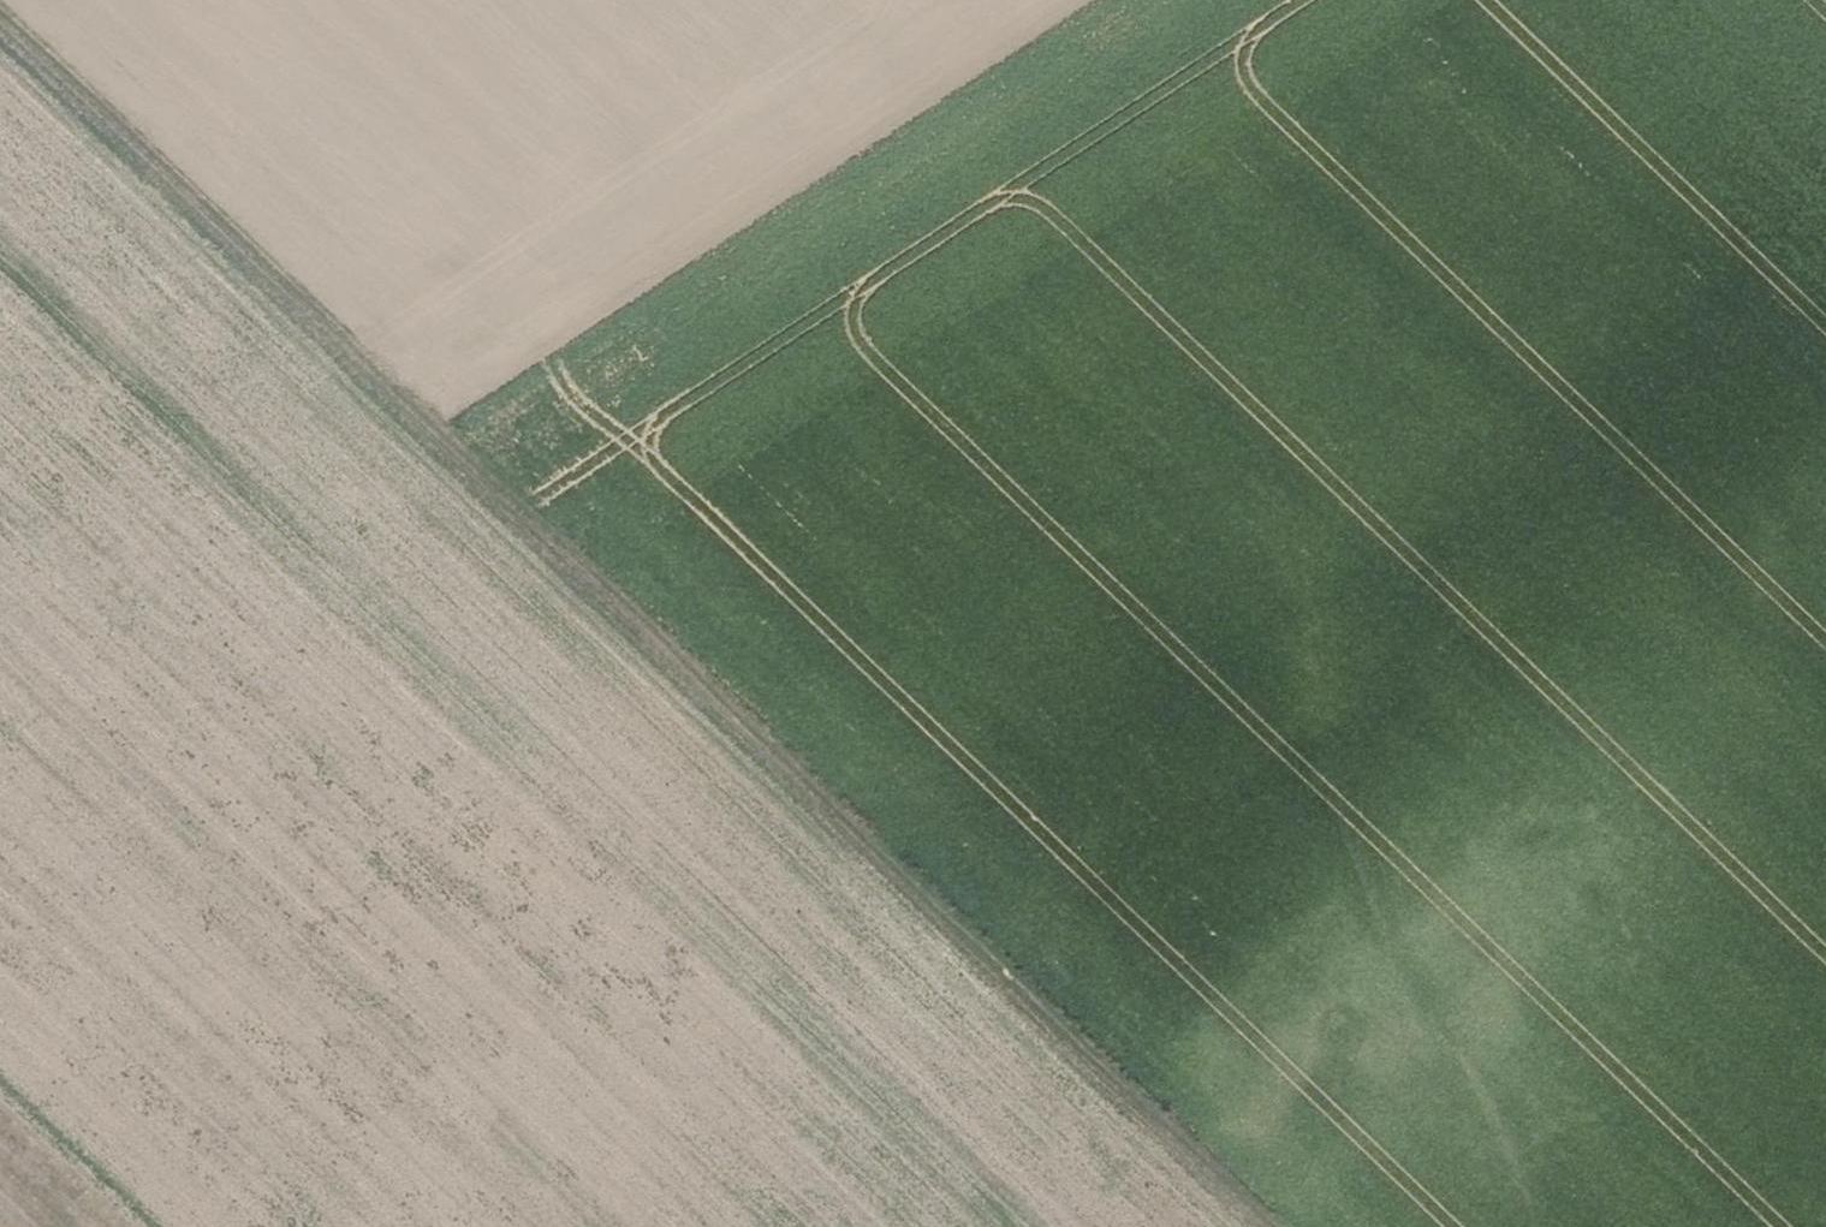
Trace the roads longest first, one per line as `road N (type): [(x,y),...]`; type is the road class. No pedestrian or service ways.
road 1 (track): [(1274,1226),(0,18)]

